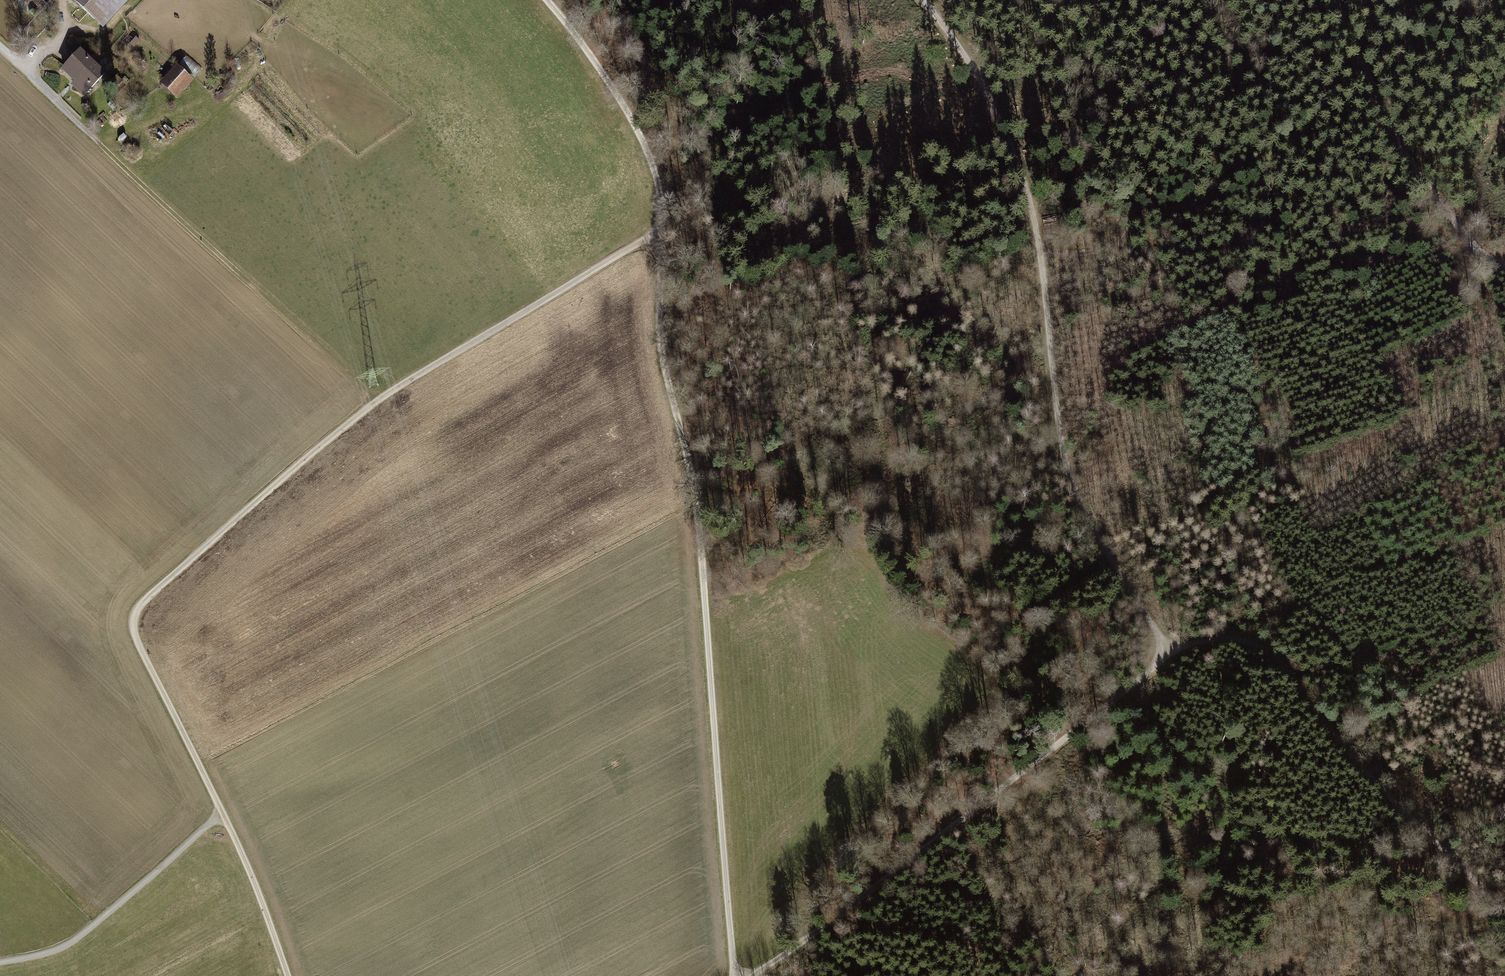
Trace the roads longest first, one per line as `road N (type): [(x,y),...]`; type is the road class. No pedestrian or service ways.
road 1 (track): [(286,975),(222,813),(133,631),(135,610),(374,402),(661,230)]
road 2 (track): [(735,975),(700,527),(662,353),(659,193),(618,97),(545,0)]
road 3 (track): [(1170,653),(1070,481),(1022,170),(990,101),(920,0)]
road 4 (track): [(1170,653),(869,892),(749,975)]
road 5 (track): [(1504,910),(1352,754),(1272,649),(1221,638),(1170,653)]
road 6 (track): [(374,402),(96,141)]
road 7 (track): [(1204,0),(1126,230),(1091,254),(1040,249)]
road 8 (track): [(1335,0),(1408,158),(1478,250),(1504,266)]
road 9 (track): [(222,813),(76,939),(0,963)]

